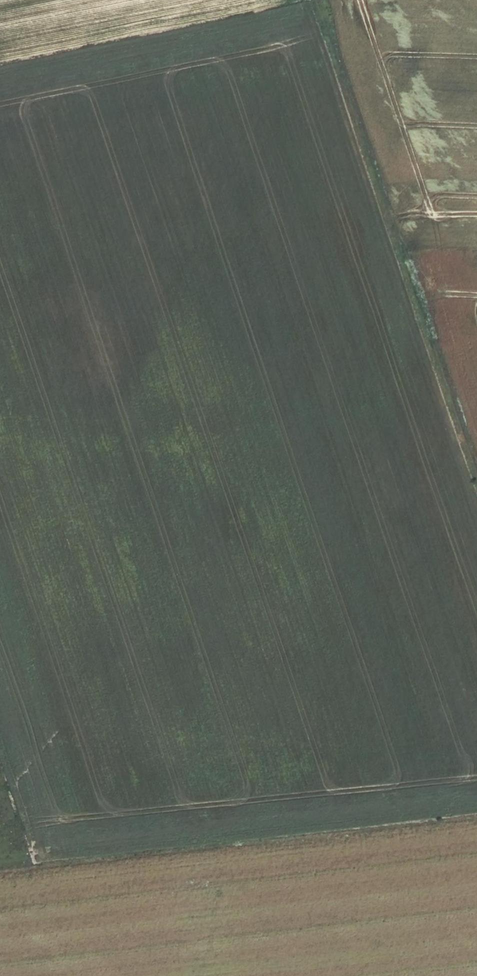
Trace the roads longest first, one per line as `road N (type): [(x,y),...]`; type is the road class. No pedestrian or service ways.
road 1 (track): [(476,474),(322,2)]

